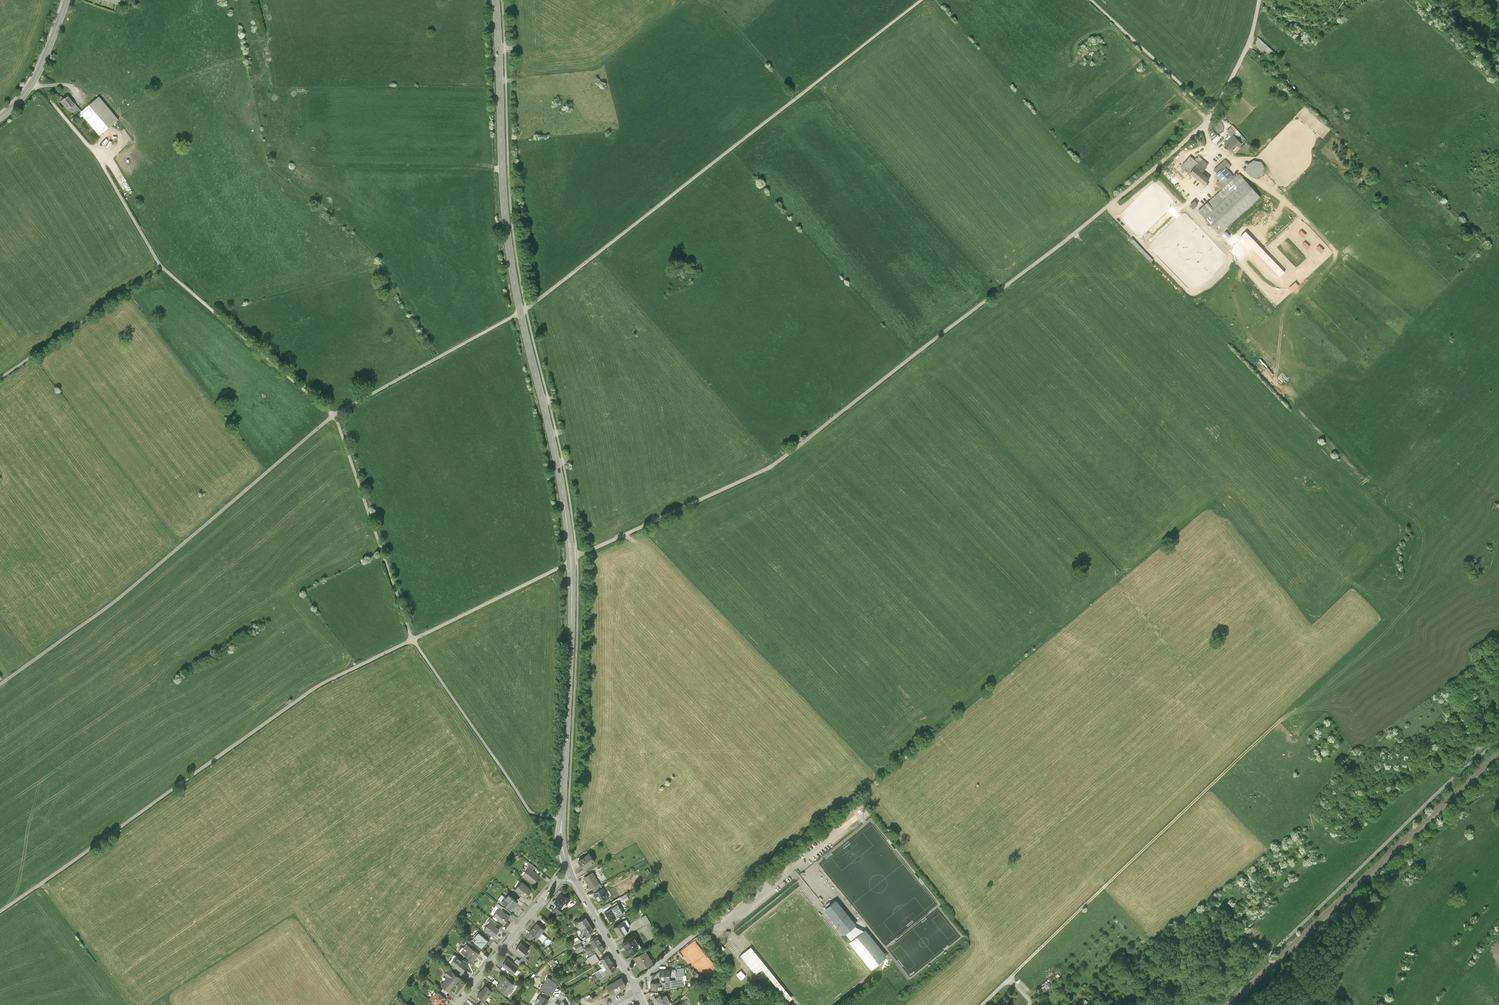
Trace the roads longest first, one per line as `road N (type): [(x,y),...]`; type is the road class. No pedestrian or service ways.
road 1 (tertiary): [(496,0),(508,240),(571,561),(561,820)]
road 2 (track): [(571,561),(779,461),(1203,127)]
road 3 (track): [(921,0),(526,309),(333,415)]
road 4 (track): [(413,640),(320,685),(0,912)]
road 5 (track): [(333,415),(115,602),(0,685)]
road 6 (track): [(0,380),(162,267),(333,415)]
road 7 (track): [(1216,1004),(1498,737)]
road 8 (track): [(1009,980),(1274,724)]
road 9 (track): [(333,415),(413,640)]
road 10 (track): [(413,640),(527,809),(561,817)]
road 11 (track): [(162,267),(99,158),(32,84)]
road 12 (track): [(571,561),(413,640)]
road 13 (residential): [(456,1004),(568,869)]
road 14 (track): [(1093,0),(1212,114)]
road 15 (tertiary): [(568,869),(636,992)]
road 16 (unclassified): [(1203,127),(1245,50),(1259,0)]
road 17 (tertiary): [(67,0),(38,73),(0,118)]

